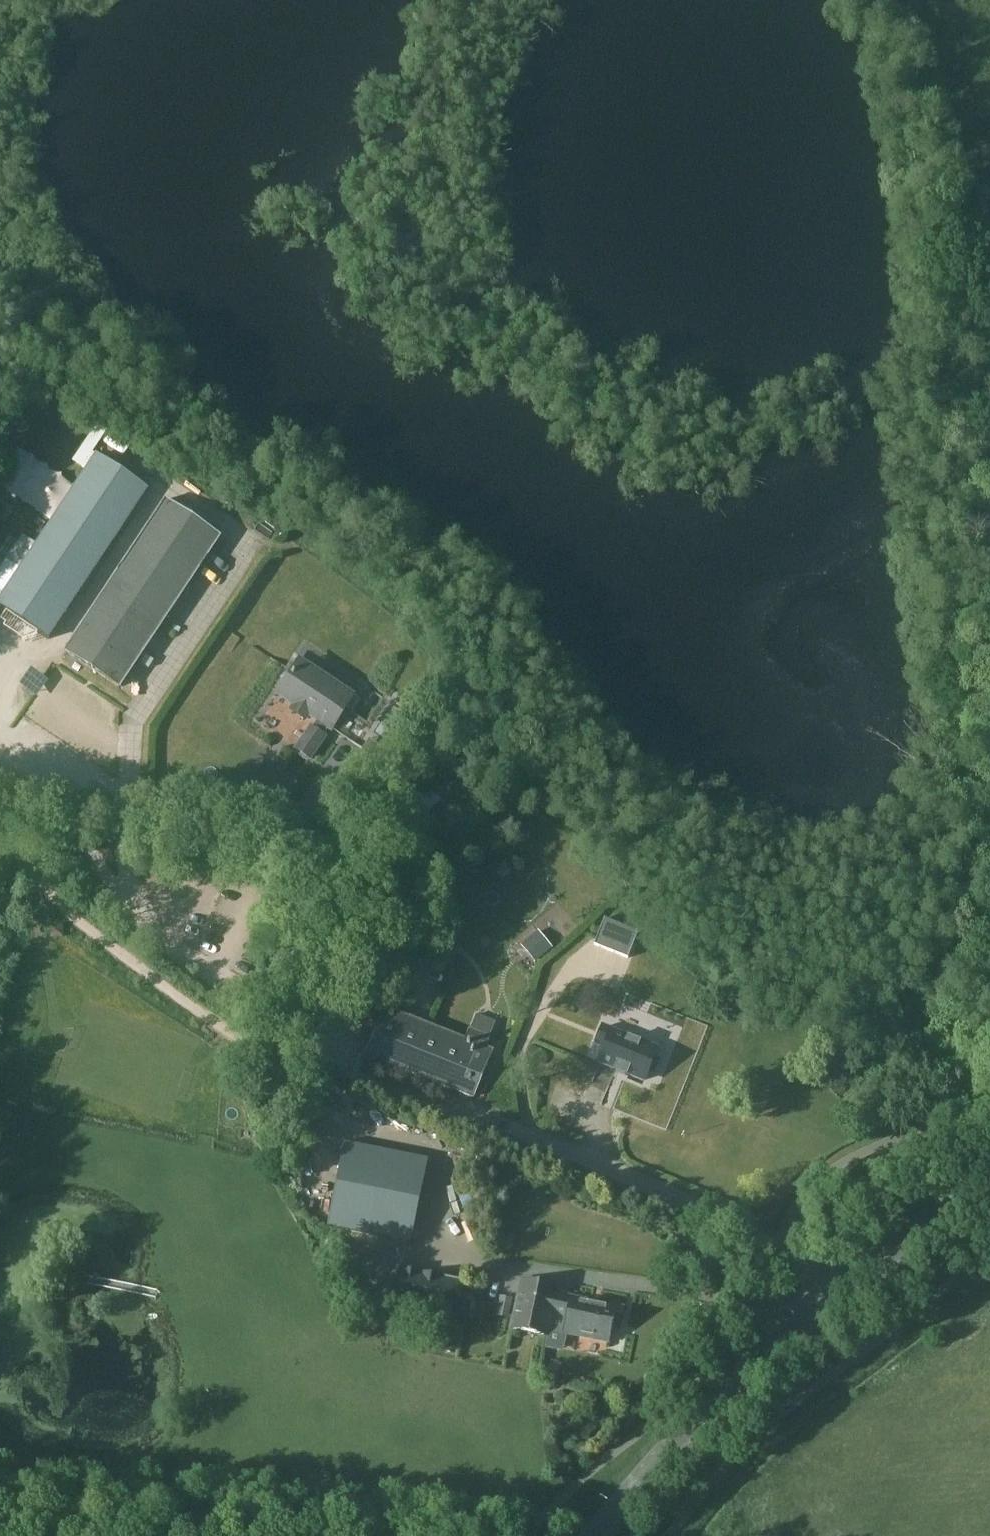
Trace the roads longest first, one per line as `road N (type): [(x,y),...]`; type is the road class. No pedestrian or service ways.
road 1 (secondary): [(599,1535),(708,1411),(989,1159)]

